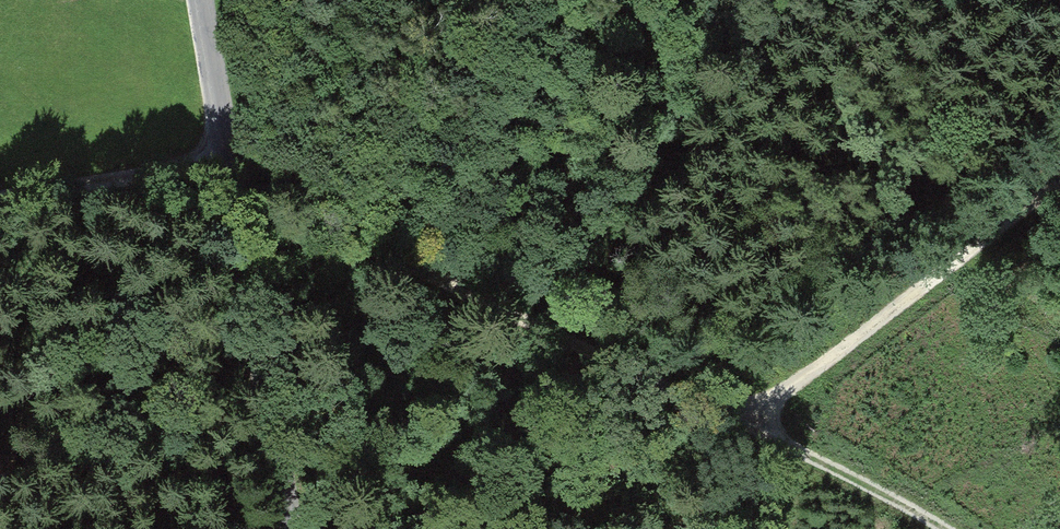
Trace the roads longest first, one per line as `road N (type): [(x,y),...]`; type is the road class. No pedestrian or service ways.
road 1 (track): [(730,416),(227,149),(0,185)]
road 2 (tertiary): [(201,0),(289,528)]
road 3 (track): [(1059,175),(730,416)]
road 4 (track): [(930,528),(730,416)]

